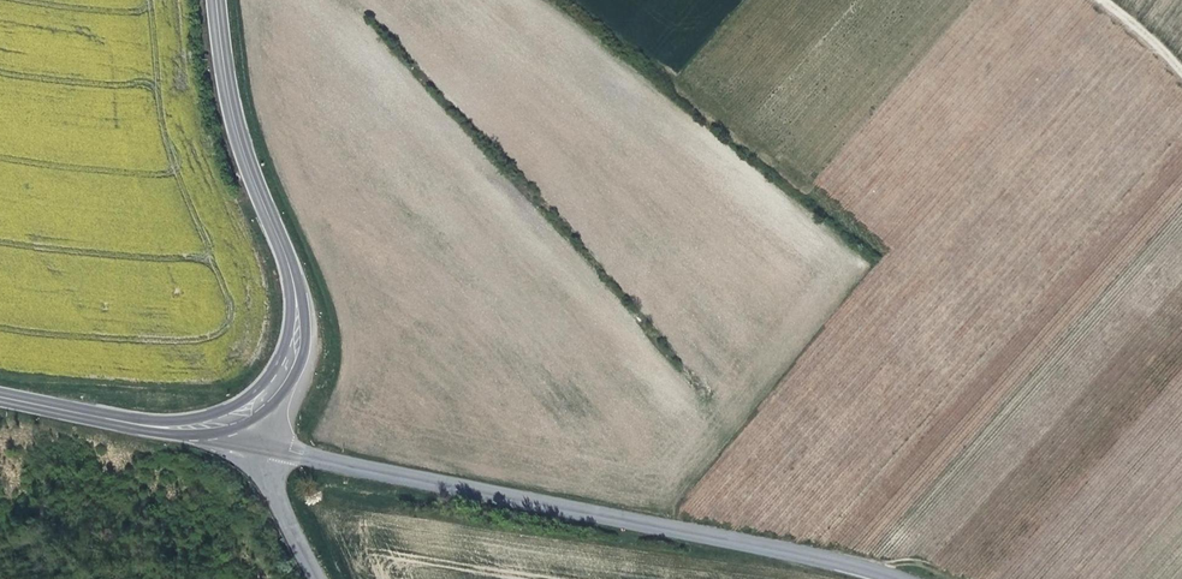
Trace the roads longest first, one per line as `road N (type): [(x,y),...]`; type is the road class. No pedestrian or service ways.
road 1 (tertiary): [(263,444),(796,551),(891,578)]
road 2 (primary): [(221,422),(276,383),(298,327),(290,271),(235,126),(216,0)]
road 3 (primary): [(0,396),(149,426),(221,422)]
road 4 (tertiary): [(313,578),(281,512),(263,444)]

